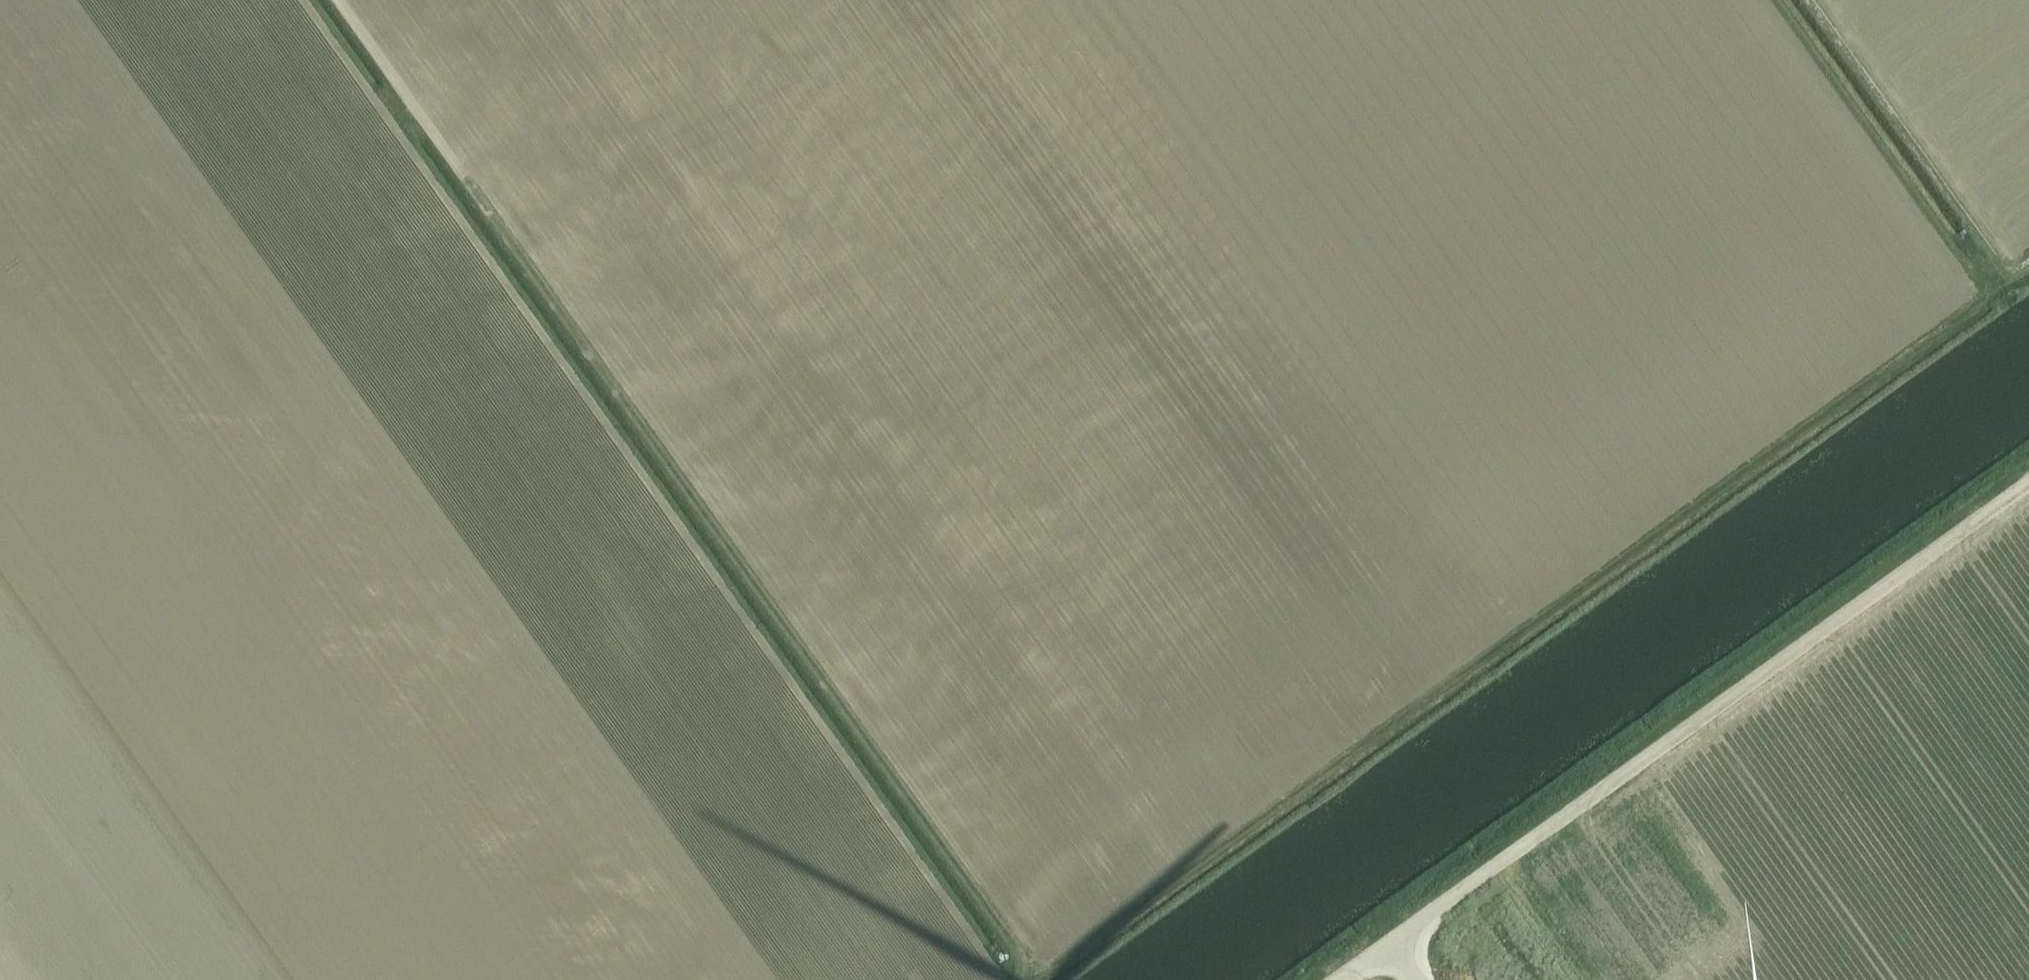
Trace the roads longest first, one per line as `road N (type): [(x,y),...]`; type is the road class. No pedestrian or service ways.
road 1 (unclassified): [(447,170),(325,0)]

